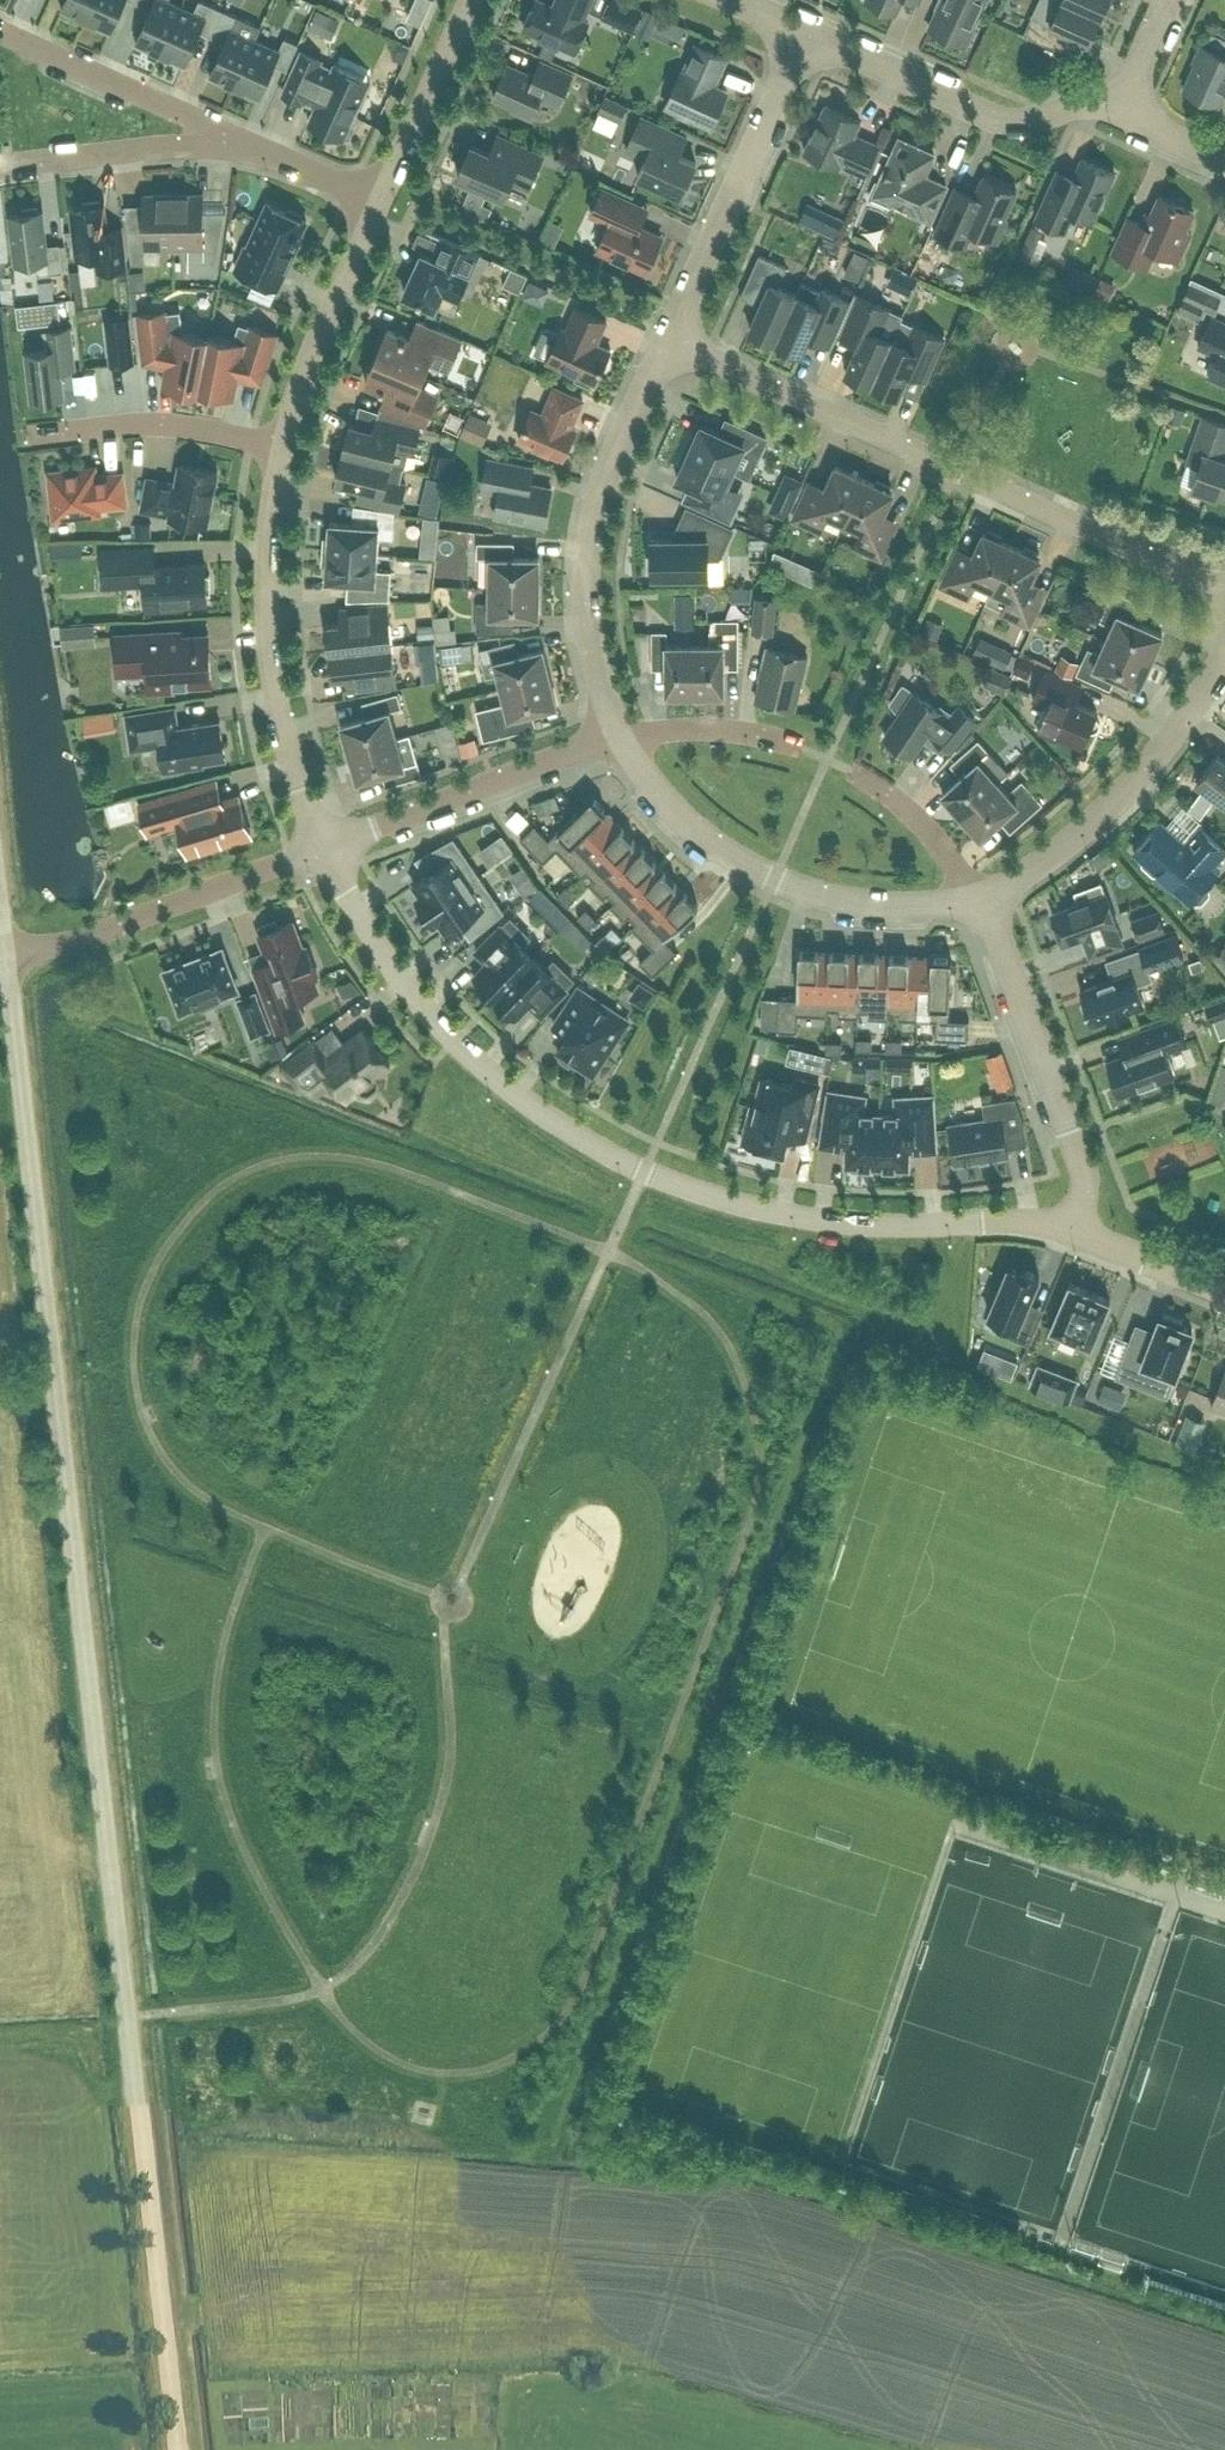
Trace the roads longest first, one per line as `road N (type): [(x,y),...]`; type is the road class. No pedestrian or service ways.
road 1 (unclassified): [(126,2015),(10,962)]
road 2 (unclassified): [(1071,1228),(1026,1219),(837,1221),(738,1202),(646,1170),(551,1117),(447,1035),(383,955),(326,845)]
road 3 (residential): [(1224,590),(668,338)]
road 4 (unclassified): [(126,2015),(176,2449)]
road 5 (residential): [(979,897),(860,905),(776,879),(681,816),(644,777),(618,732)]
road 6 (residential): [(618,732),(586,616),(588,551),(610,463),(668,338)]
road 7 (residential): [(326,845),(278,697),(267,609),(284,449)]
road 8 (unclassified): [(1071,1228),(1084,1177),(1072,1132),(979,897)]
road 9 (residential): [(979,897),(1050,858),(1100,815),(1170,742),(1224,657)]
road 10 (residential): [(1129,92),(1029,118),(1002,117),(800,34)]
road 11 (unclassified): [(326,845),(77,945),(10,962)]
road 12 (residential): [(668,338),(800,34)]
road 13 (residential): [(618,732),(326,845)]
road 14 (residential): [(284,449),(380,200)]
road 15 (residential): [(0,29),(236,140)]
road 16 (residential): [(284,449),(178,428),(45,433)]
road 17 (residential): [(0,162),(236,140)]
road 18 (residential): [(380,200),(471,0)]
road 19 (residential): [(802,748),(710,730),(618,732)]
road 20 (residential): [(979,897),(907,809),(852,770)]
road 21 (unclassified): [(1224,1290),(1071,1228)]
road 22 (residential): [(236,140),(380,200)]
road 23 (residential): [(1224,158),(1155,126),(1129,92)]

